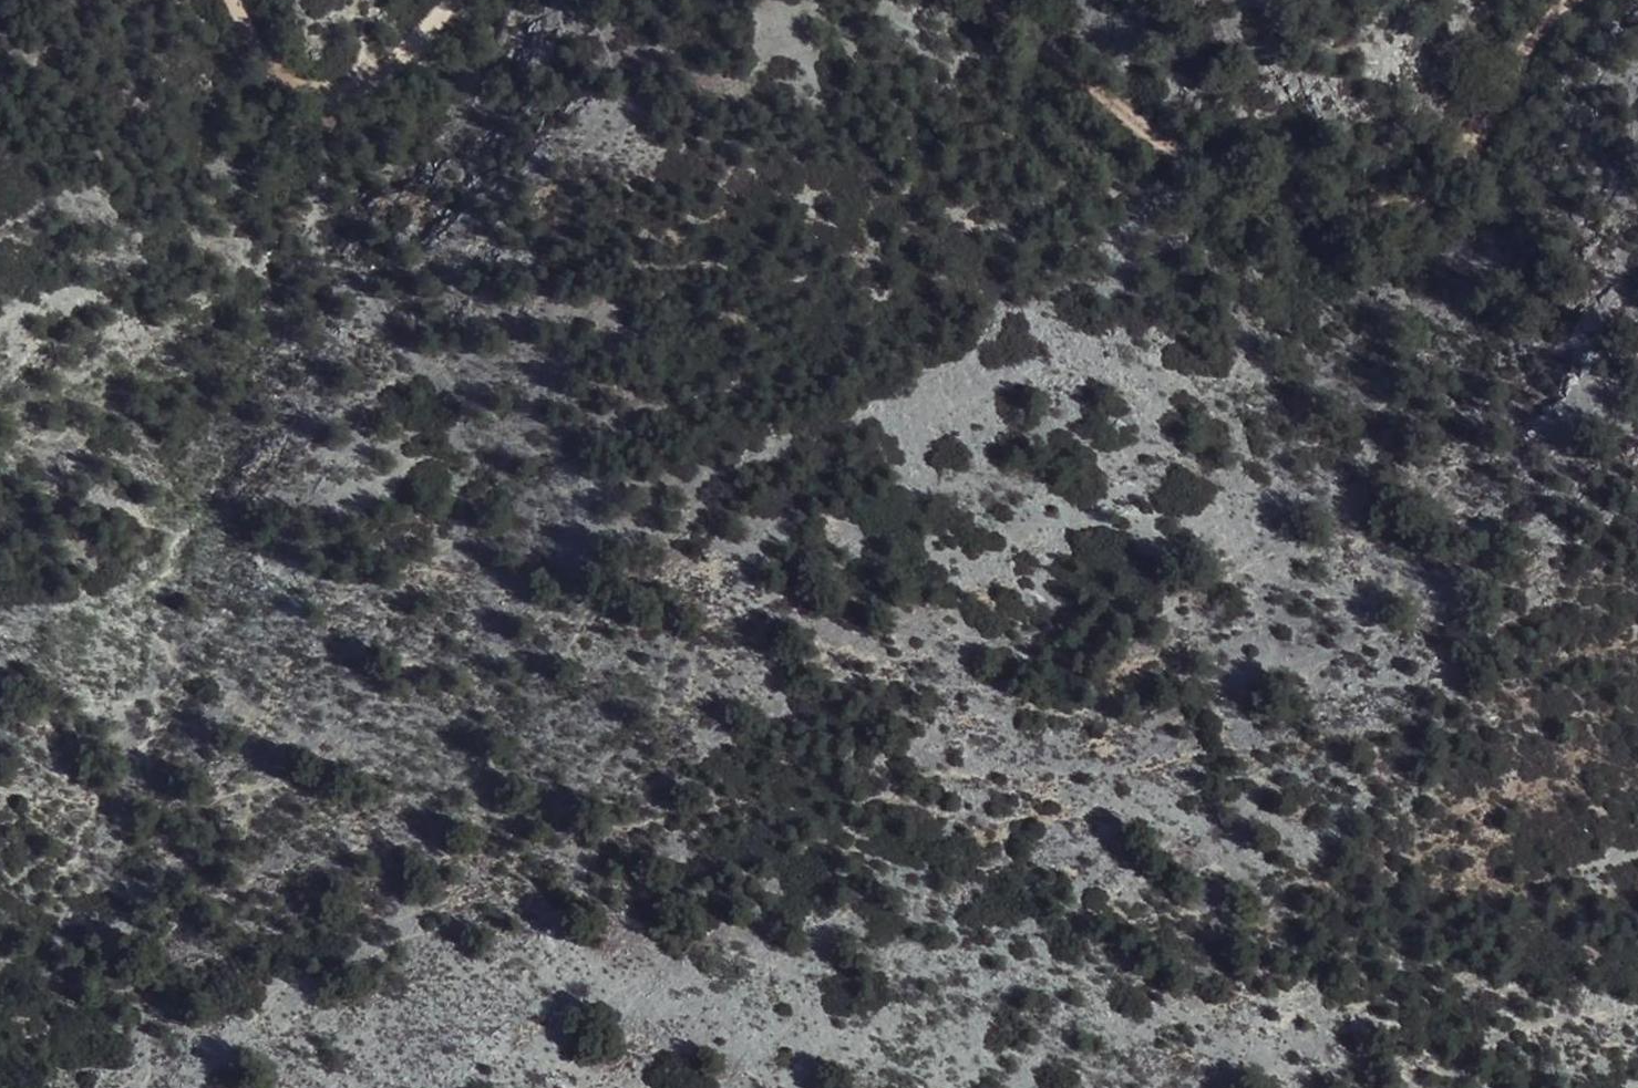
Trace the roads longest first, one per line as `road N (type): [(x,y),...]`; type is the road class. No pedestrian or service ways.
road 1 (track): [(996,0),(1171,145),(1274,199),(1315,212),(1364,213),(1425,191),(1447,169),(1508,66),(1576,0)]
road 2 (track): [(233,0),(281,76),(317,92),(353,89),(388,72),(454,0)]

